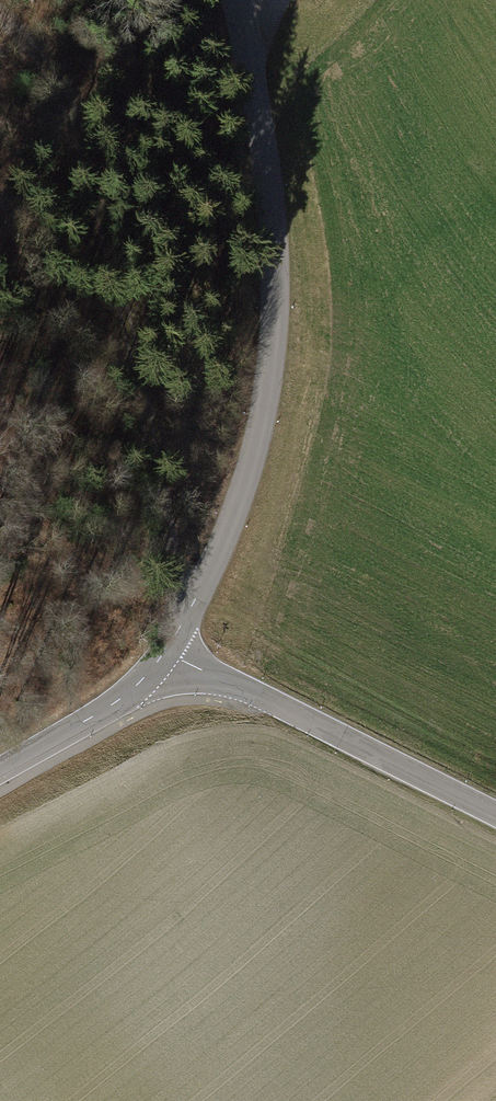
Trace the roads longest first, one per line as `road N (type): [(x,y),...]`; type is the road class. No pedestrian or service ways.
road 1 (tertiary): [(235,0),(270,191),(274,344),(243,489),(164,654)]
road 2 (track): [(189,612),(86,149),(53,72),(0,13)]
road 3 (tertiary): [(495,816),(164,654)]
road 4 (track): [(177,633),(0,499)]
road 5 (tertiary): [(164,654),(107,709),(0,770)]

